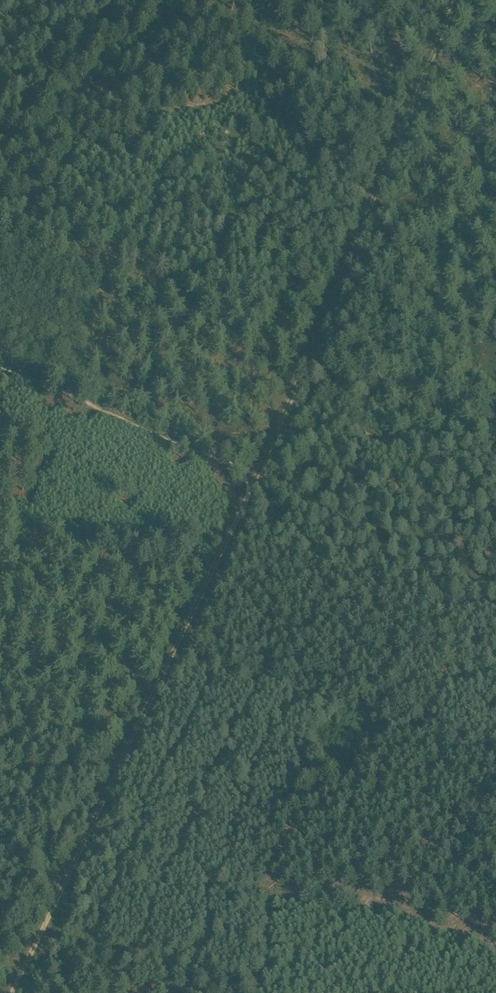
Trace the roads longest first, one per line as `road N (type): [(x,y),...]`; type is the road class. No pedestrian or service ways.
road 1 (track): [(0,369),(248,475),(7,992)]
road 2 (track): [(457,0),(248,475)]

